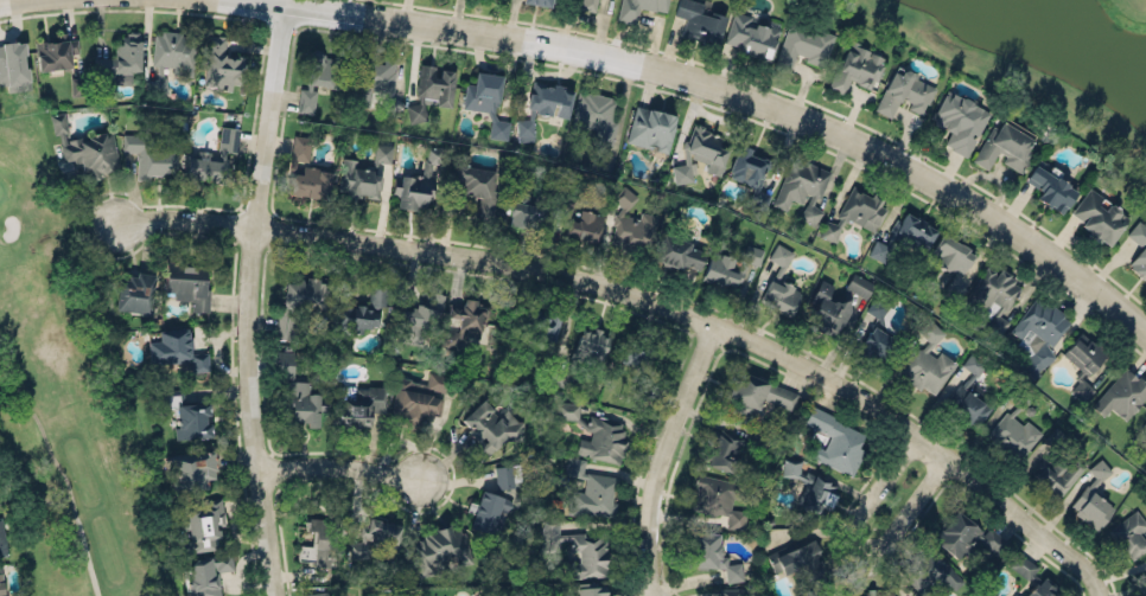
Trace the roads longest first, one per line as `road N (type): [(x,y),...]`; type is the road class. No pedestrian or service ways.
road 1 (tertiary): [(248,0),(568,47),(785,109),(905,165),(1017,230),(1145,330)]
road 2 (residential): [(1106,595),(1088,564),(930,437),(834,374),(725,320),(530,263),(257,223)]
road 3 (tertiary): [(279,595),(252,393),(252,299),(286,5)]
road 4 (residential): [(658,595),(655,524),(666,459),(720,319)]
road 5 (residential): [(433,476),(336,461),(262,466)]
road 6 (residential): [(257,223),(165,217),(109,224)]

